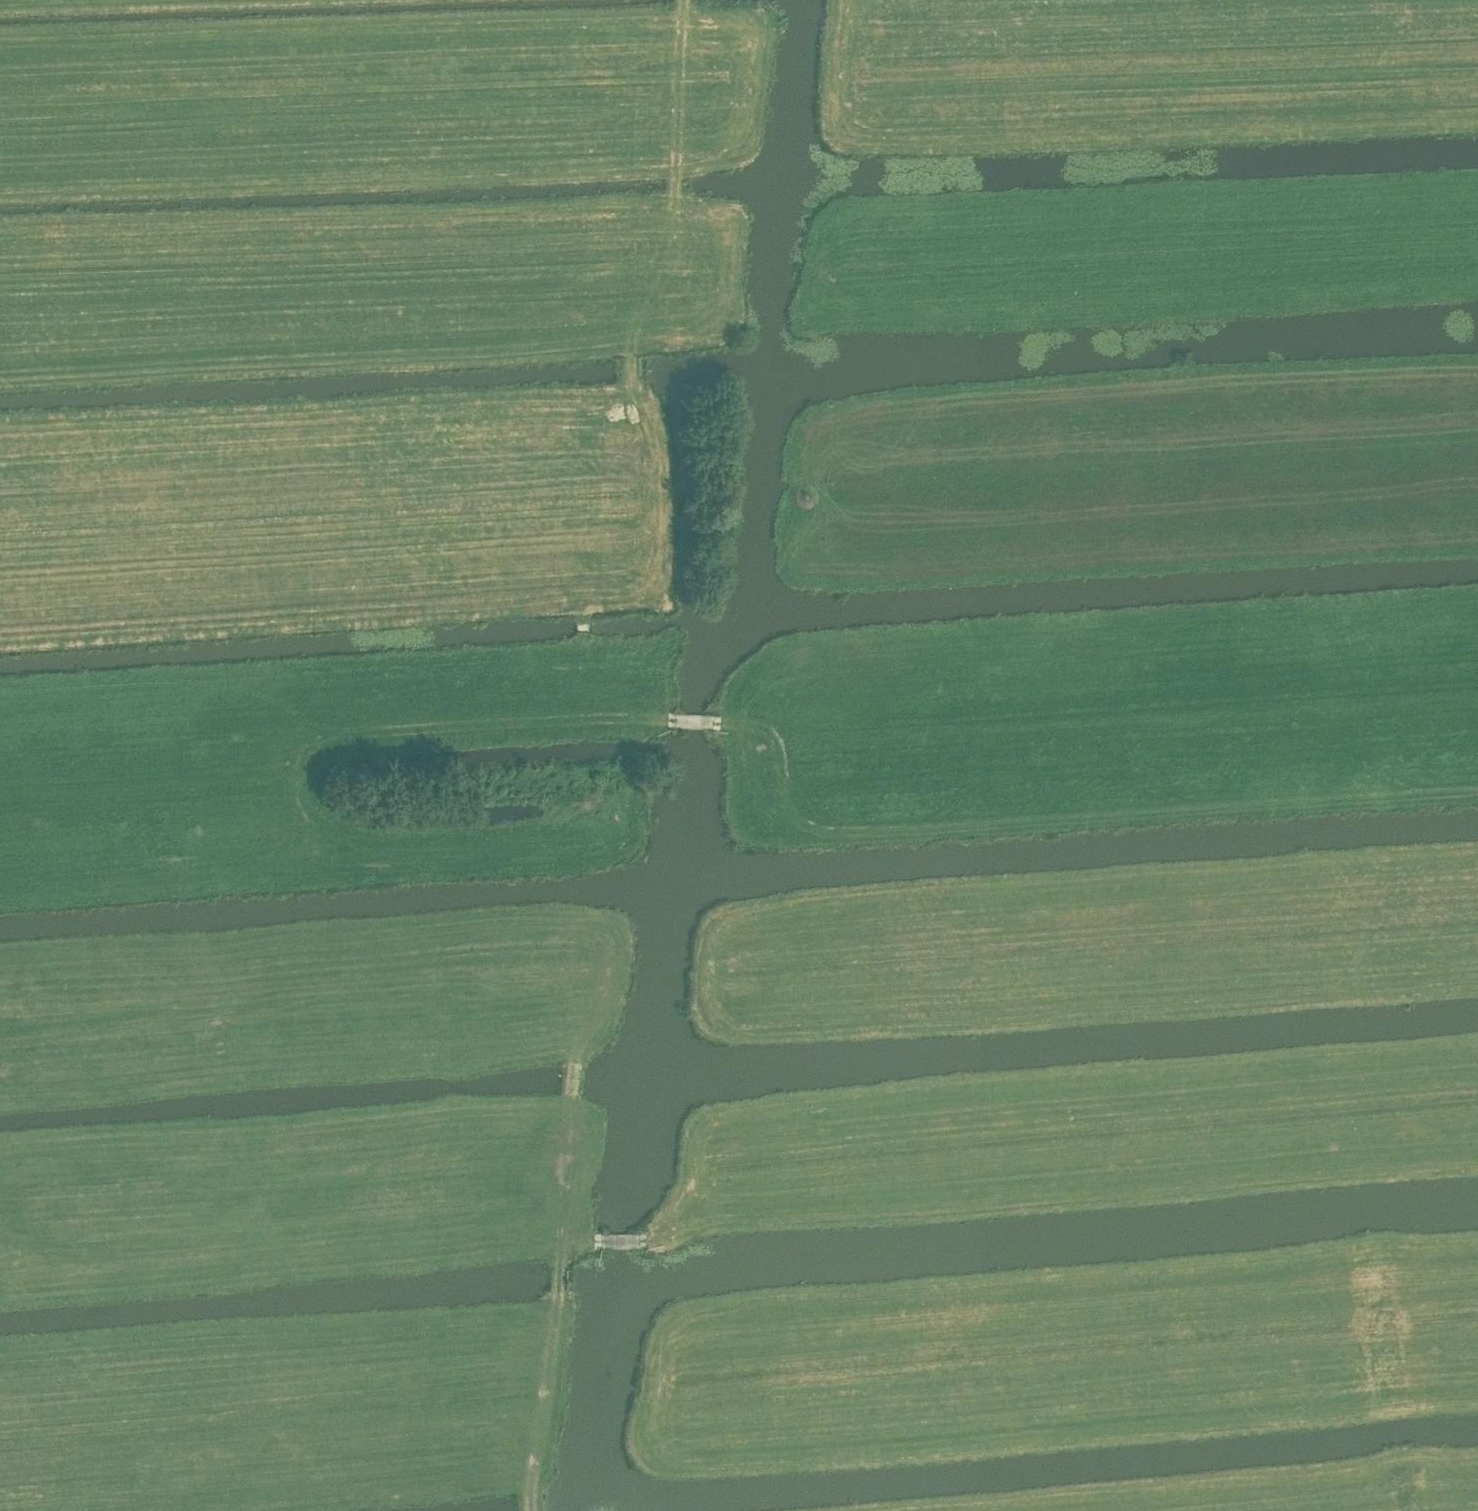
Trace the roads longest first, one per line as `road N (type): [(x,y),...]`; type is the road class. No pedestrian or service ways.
road 1 (track): [(723,721),(774,732),(809,832),(1477,798)]
road 2 (track): [(583,615),(632,406),(631,351),(675,210),(685,0)]
road 3 (track): [(583,615),(598,699),(668,719)]

